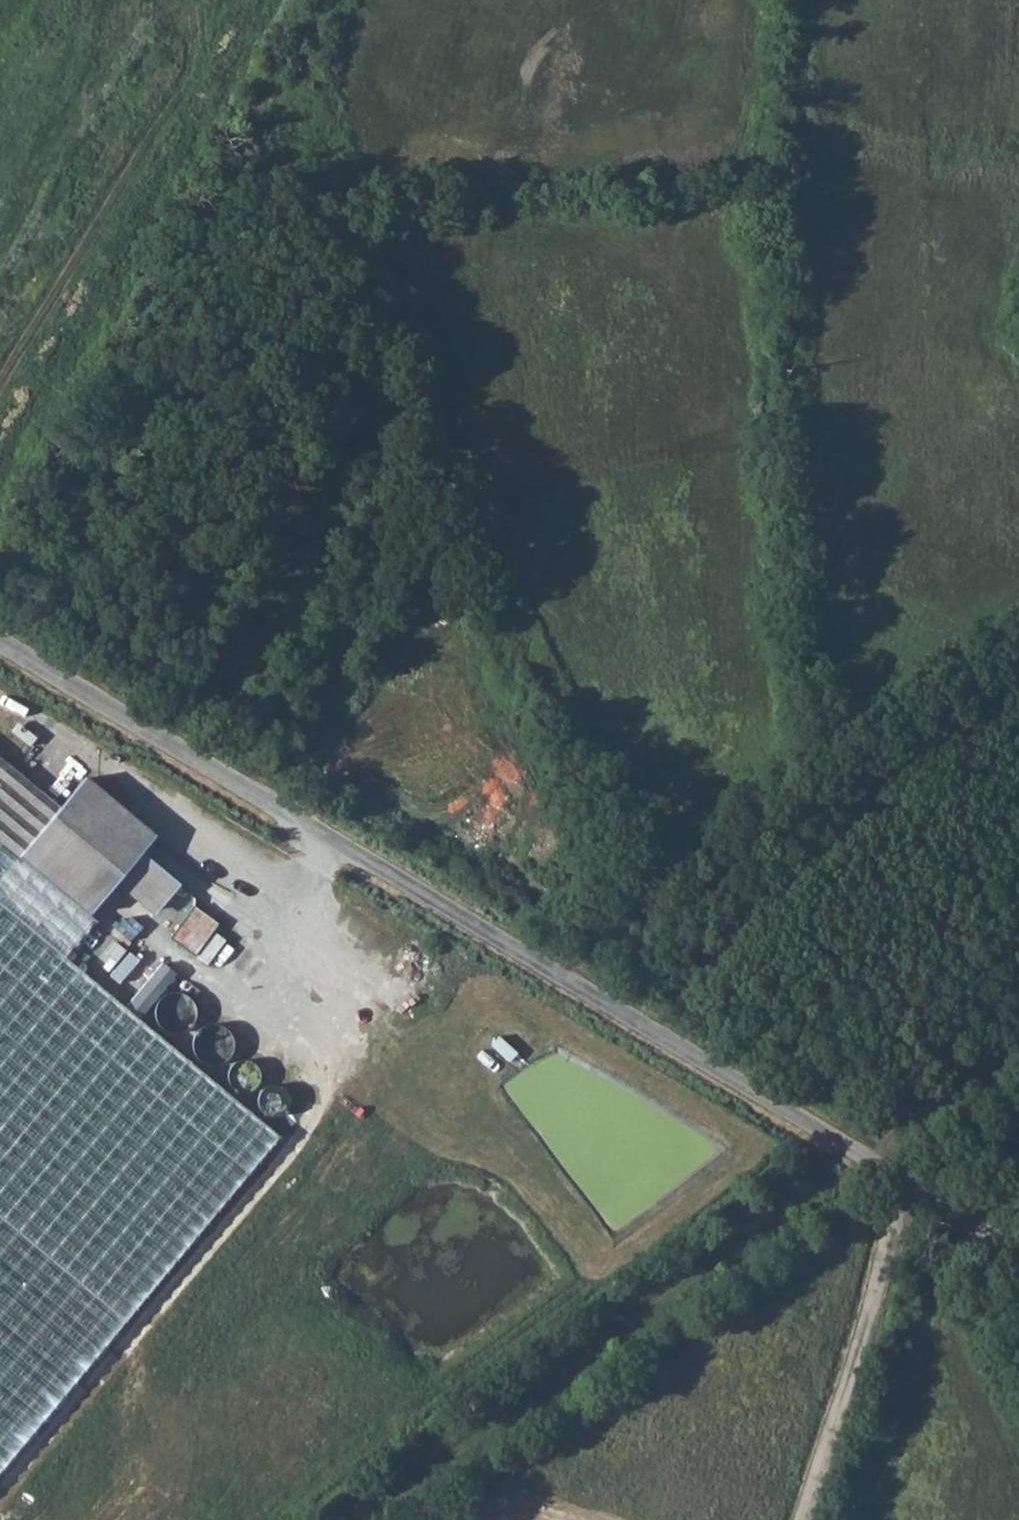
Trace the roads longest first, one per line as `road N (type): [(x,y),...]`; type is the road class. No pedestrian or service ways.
road 1 (unclassified): [(0,641),(844,1137),(1018,1249)]
road 2 (track): [(1018,1038),(844,1137)]

